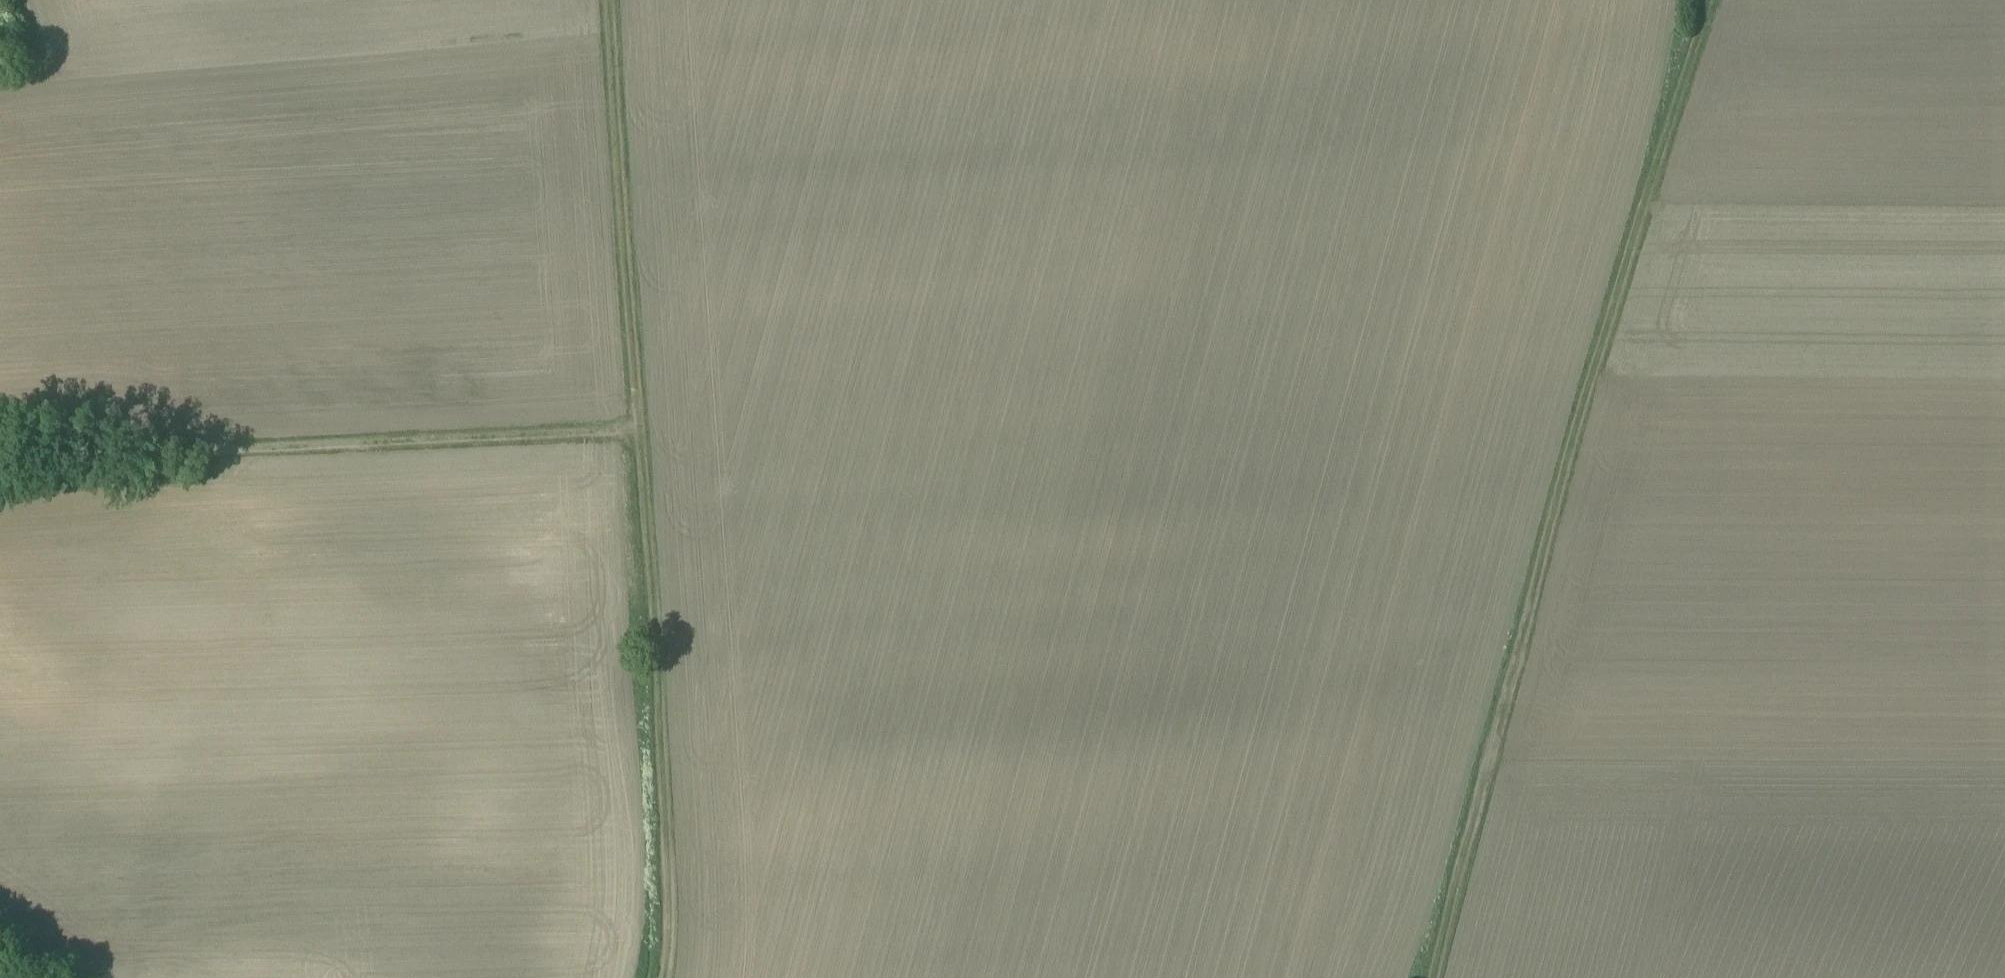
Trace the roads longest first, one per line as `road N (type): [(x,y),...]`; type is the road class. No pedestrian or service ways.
road 1 (track): [(1695,0),(1427,977)]
road 2 (track): [(0,455),(632,426)]

